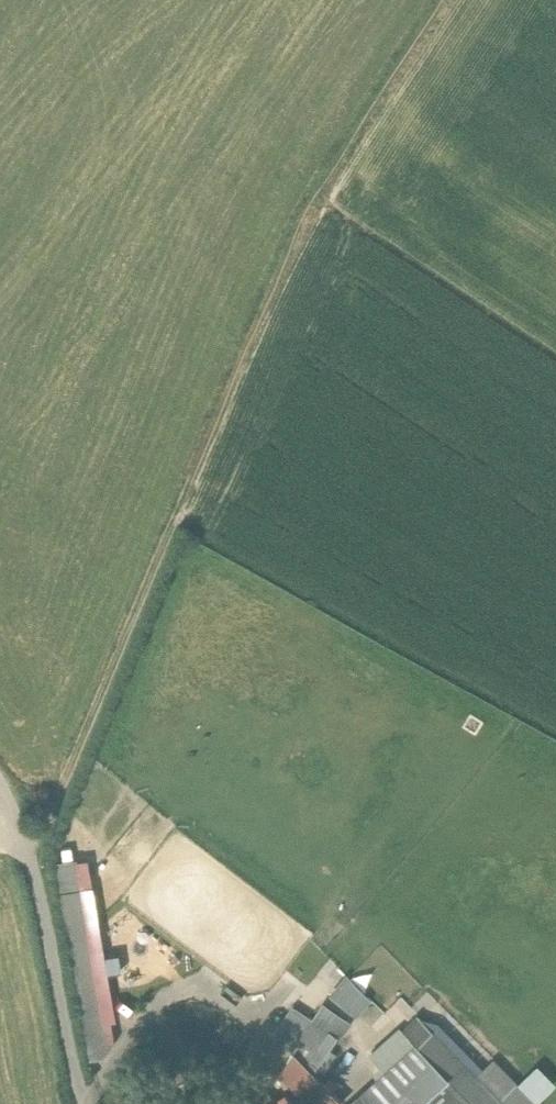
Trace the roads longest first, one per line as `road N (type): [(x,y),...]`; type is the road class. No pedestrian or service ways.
road 1 (track): [(0,847),(39,839),(315,198),(442,0)]

